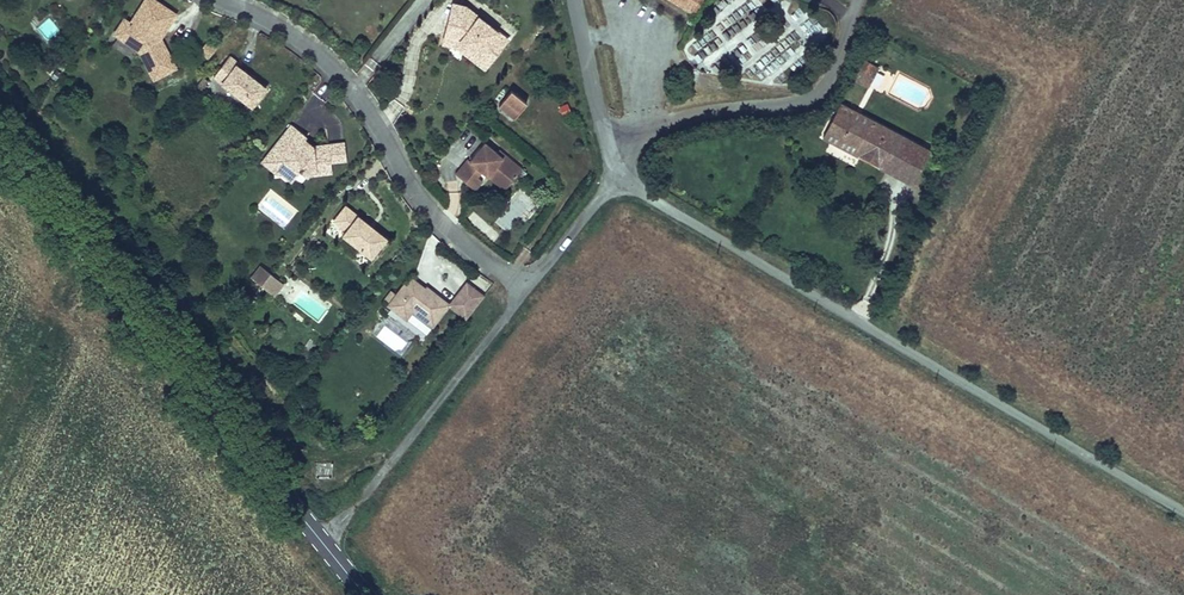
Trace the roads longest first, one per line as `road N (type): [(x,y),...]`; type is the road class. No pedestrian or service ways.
road 1 (unclassified): [(1183,513),(618,185)]
road 2 (primary): [(366,594),(0,144)]
road 3 (unclassified): [(202,0),(326,63),(407,164),(441,224),(527,289)]
road 4 (unclassified): [(857,0),(816,91),(606,142)]
road 5 (unclassified): [(527,289),(384,472)]
road 6 (unclassified): [(573,0),(606,142)]
road 7 (unclassified): [(618,185),(598,198),(527,289)]

